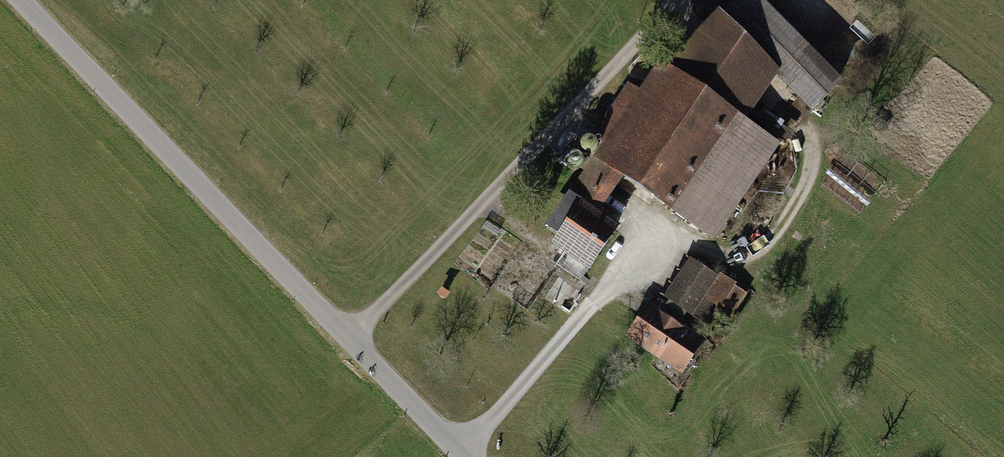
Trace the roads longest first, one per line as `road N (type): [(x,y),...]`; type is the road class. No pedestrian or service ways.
road 1 (residential): [(26,0),(464,456)]
road 2 (track): [(349,339),(678,0)]
road 3 (track): [(654,232),(460,453)]

